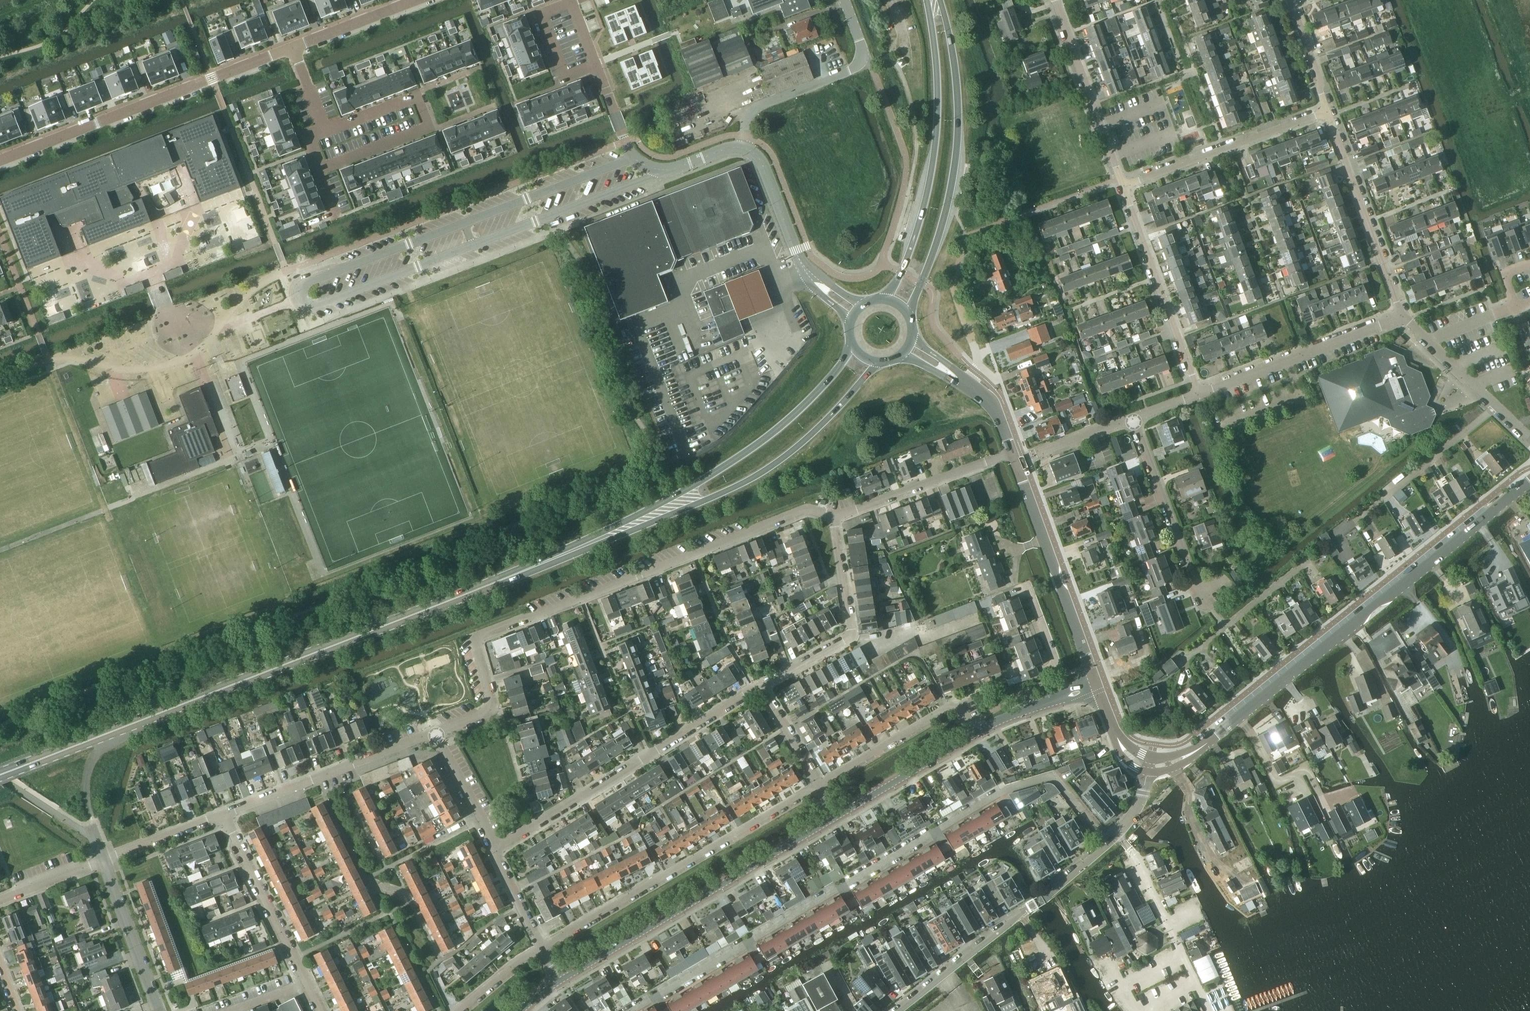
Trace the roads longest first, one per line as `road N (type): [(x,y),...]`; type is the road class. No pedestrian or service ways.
road 1 (primary): [(0,775),(593,542)]
road 2 (residential): [(1083,810),(1054,776),(1005,789),(632,1010)]
road 3 (residential): [(834,517),(809,511),(477,638),(490,707),(438,734)]
road 4 (secondary): [(1147,771),(1184,760),(1529,481)]
road 5 (primary): [(593,542),(770,467),(880,361)]
road 6 (primary): [(853,343),(813,397),(753,448),(593,542)]
road 7 (primary): [(909,315),(946,215),(958,152),(956,74),(939,0)]
road 8 (residential): [(543,948),(819,786)]
road 9 (tertiary): [(562,981),(836,817)]
road 10 (residential): [(0,160),(293,48)]
road 11 (primary): [(927,0),(939,84),(931,182),(908,260),(882,299)]
road 12 (residential): [(495,851),(759,688)]
road 13 (residential): [(903,1010),(1110,843)]
road 14 (residential): [(323,128),(416,93),(431,129),(318,172)]
road 15 (secondary): [(1097,686),(1017,460)]
road 16 (residential): [(226,815),(438,734)]
road 17 (residential): [(759,688),(850,635),(834,517)]
road 18 (residential): [(1123,186),(1200,393)]
road 19 (residential): [(1403,318),(1328,111)]
road 20 (residential): [(1328,111),(1123,186)]
road 21 (residential): [(1200,393),(1403,318)]
road 22 (residential): [(1055,0),(1123,186)]
road 23 (residential): [(819,786),(953,706),(975,734)]
road 24 (residential): [(1014,453),(834,517)]
road 25 (residential): [(307,982),(226,815)]
road 26 (residential): [(1197,590),(1134,418)]
road 27 (residential): [(865,52),(856,69),(750,113),(741,148)]
road 28 (residential): [(741,148),(655,171),(633,158),(614,111)]
road 29 (tertiary): [(836,817),(975,734)]
road 30 (residential): [(160,1010),(104,861)]
road 31 (residential): [(741,148),(760,161),(812,277)]
road 32 (residential): [(1529,438),(1429,341)]
road 33 (residential): [(574,2),(540,14),(565,77),(597,65)]
road 34 (residential): [(293,48),(416,0)]
road 35 (residential): [(104,861),(226,815)]
road 36 (residential): [(495,851),(438,734)]
road 37 (residential): [(1017,460),(1134,418)]

